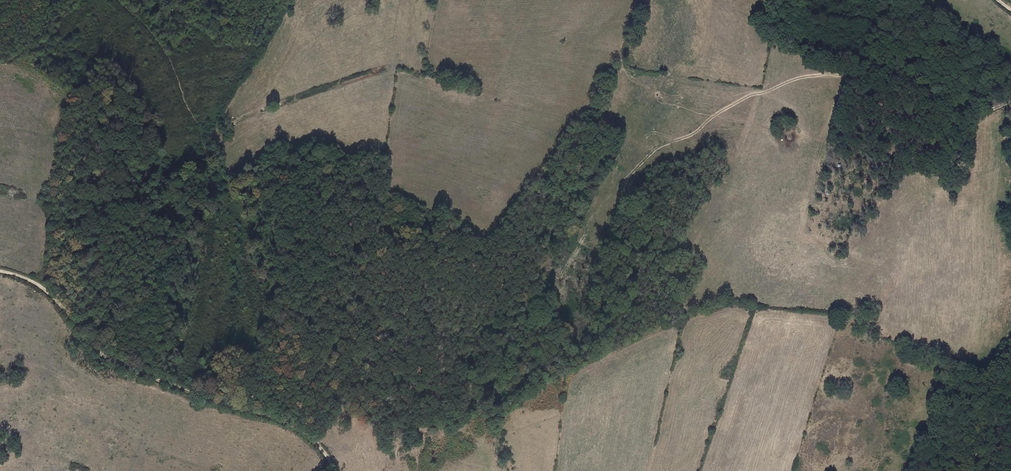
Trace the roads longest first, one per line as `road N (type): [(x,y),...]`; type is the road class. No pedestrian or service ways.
road 1 (track): [(336,470),(305,432),(117,360),(62,302),(0,271)]

